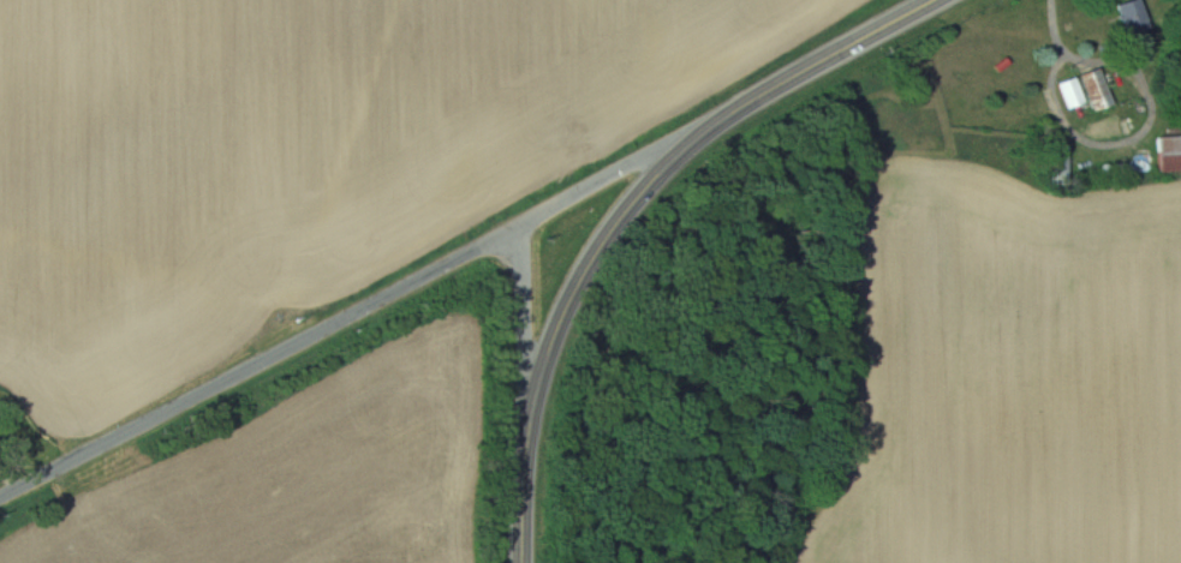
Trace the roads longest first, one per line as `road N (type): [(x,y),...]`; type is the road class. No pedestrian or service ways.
road 1 (residential): [(759,95),(0,499)]
road 2 (primary): [(933,0),(699,137),(608,233),(554,334),(537,393),(522,562)]
road 3 (residential): [(520,223),(525,463)]

